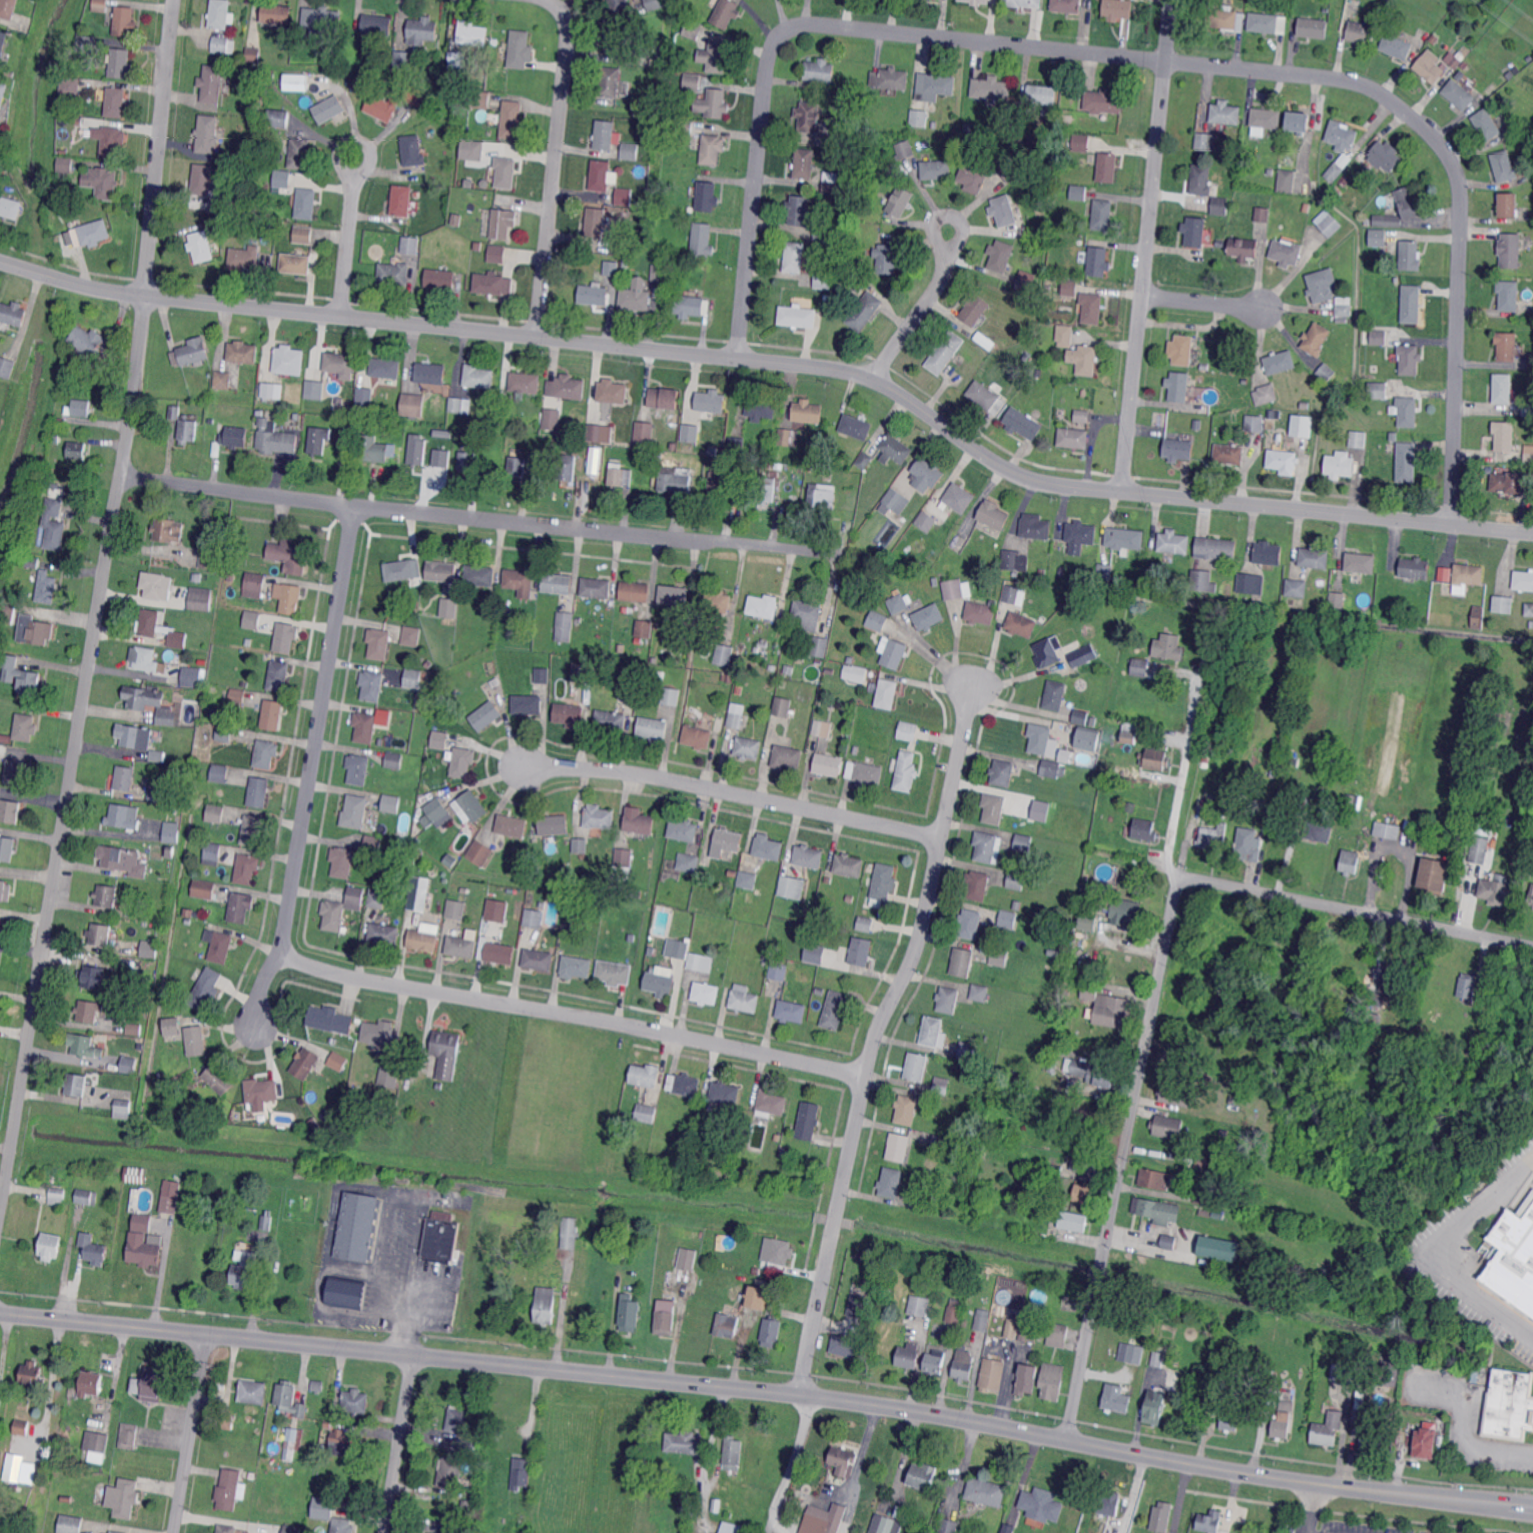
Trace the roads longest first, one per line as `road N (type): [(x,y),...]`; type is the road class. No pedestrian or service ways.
road 1 (residential): [(1532,533),(1031,479),(899,392),(849,371),(114,292),(0,260)]
road 2 (residential): [(1532,1507),(1175,1462),(812,1395),(0,1316)]
road 3 (residential): [(1451,524),(1460,180),(1431,133),(1351,80),(832,25),(790,28),(769,58),(738,358)]
road 4 (residential): [(146,295),(0,1221)]
road 5 (residential): [(972,688),(921,936),(865,1075),(801,1394)]
road 6 (residential): [(844,555),(122,476)]
road 7 (residential): [(865,1075),(372,981),(281,949)]
road 8 (residential): [(1185,880),(1068,1442)]
road 9 (residential): [(356,506),(285,936),(263,984),(257,1028)]
road 10 (residential): [(1172,0),(1124,491)]
road 11 (residential): [(941,836),(635,773),(525,767)]
road 12 (residential): [(1532,946),(1185,880)]
road 13 (residential): [(538,337),(569,31),(551,0)]
road 14 (residential): [(175,0),(146,295)]
road 15 (residential): [(206,1336),(175,1532)]
road 16 (residential): [(413,1357),(385,1532)]
road 17 (residential): [(873,377),(943,277),(948,232)]
road 18 (residential): [(354,158),(341,316)]
road 19 (residential): [(801,1394),(807,1416),(764,1532)]
road 20 (residential): [(1143,295),(1263,309)]

